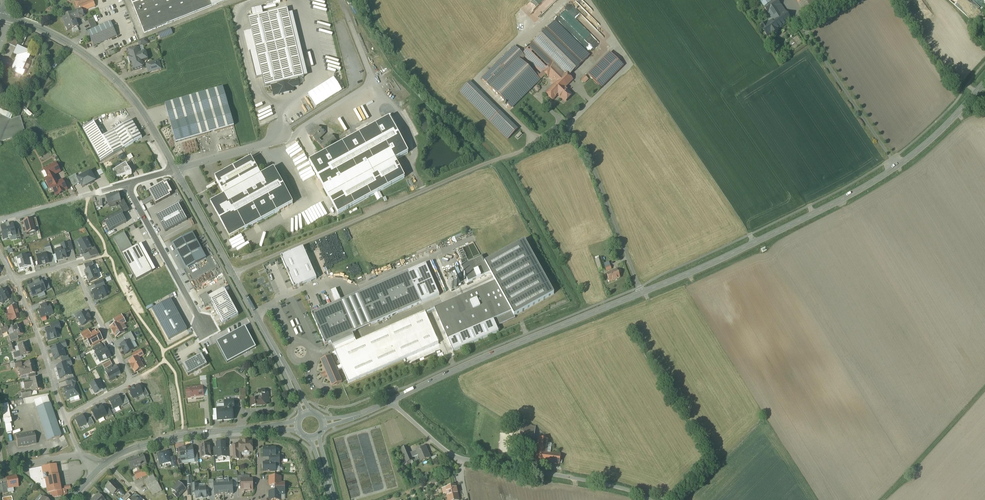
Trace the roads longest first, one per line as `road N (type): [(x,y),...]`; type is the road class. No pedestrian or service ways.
road 1 (tertiary): [(642,293),(866,186),(921,148),(984,83)]
road 2 (unclassified): [(233,274),(531,148),(562,121)]
road 3 (unclassified): [(652,499),(604,483),(456,458),(391,401)]
road 4 (tertiary): [(391,401),(642,293)]
road 5 (tertiary): [(7,17),(97,63),(127,91),(175,170)]
road 6 (residential): [(101,468),(177,436),(298,426)]
road 7 (residential): [(80,456),(12,276)]
road 8 (unclassified): [(642,293),(596,172),(562,121)]
road 9 (residential): [(0,219),(175,170)]
road 10 (tertiary): [(233,274),(306,414)]
road 11 (track): [(882,499),(984,389)]

